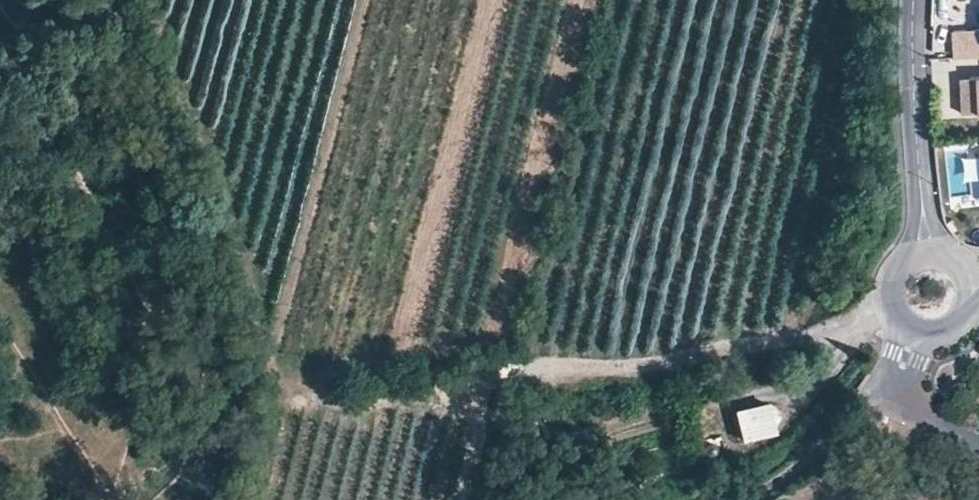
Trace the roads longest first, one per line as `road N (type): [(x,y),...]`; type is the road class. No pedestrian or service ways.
road 1 (residential): [(928,253),(915,192),(910,0)]
road 2 (residential): [(916,331),(896,393),(978,439)]

